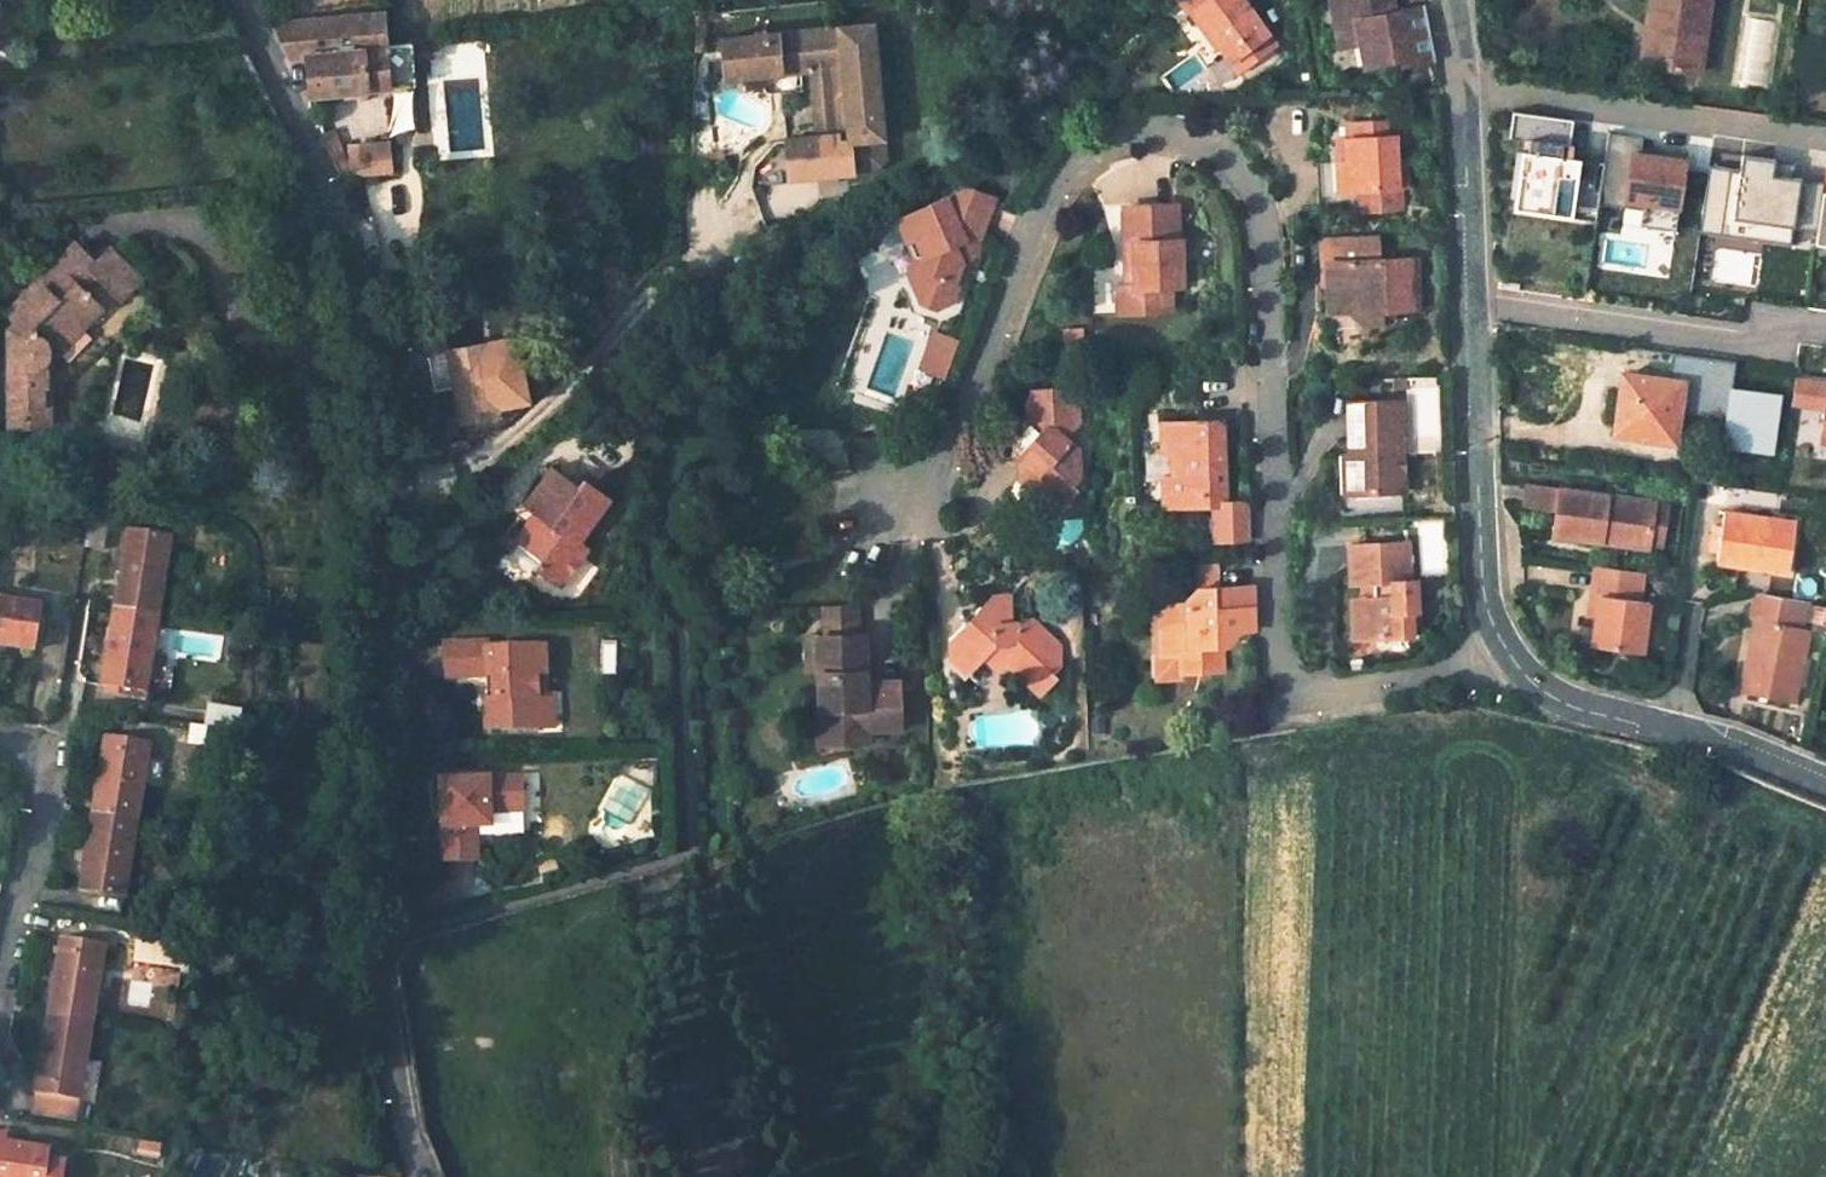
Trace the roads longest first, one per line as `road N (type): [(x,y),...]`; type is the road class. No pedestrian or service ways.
road 1 (residential): [(873,526),(942,460),(1042,195),(1077,163),(1116,142),(1144,131),(1190,134),(1231,150),(1265,233),(1271,642),(1283,674),(1301,689),(1347,695),(1501,658)]
road 2 (unclassified): [(421,1176),(395,1060),(383,941),(377,613),(396,496)]
road 3 (residential): [(1501,658),(1484,604),(1462,91),(1450,0)]
road 4 (residential): [(396,496),(381,380),(352,259),(238,0)]
road 5 (residential): [(1825,784),(1702,733),(1563,703),(1501,658)]
road 6 (residential): [(0,740),(67,751),(0,965)]

